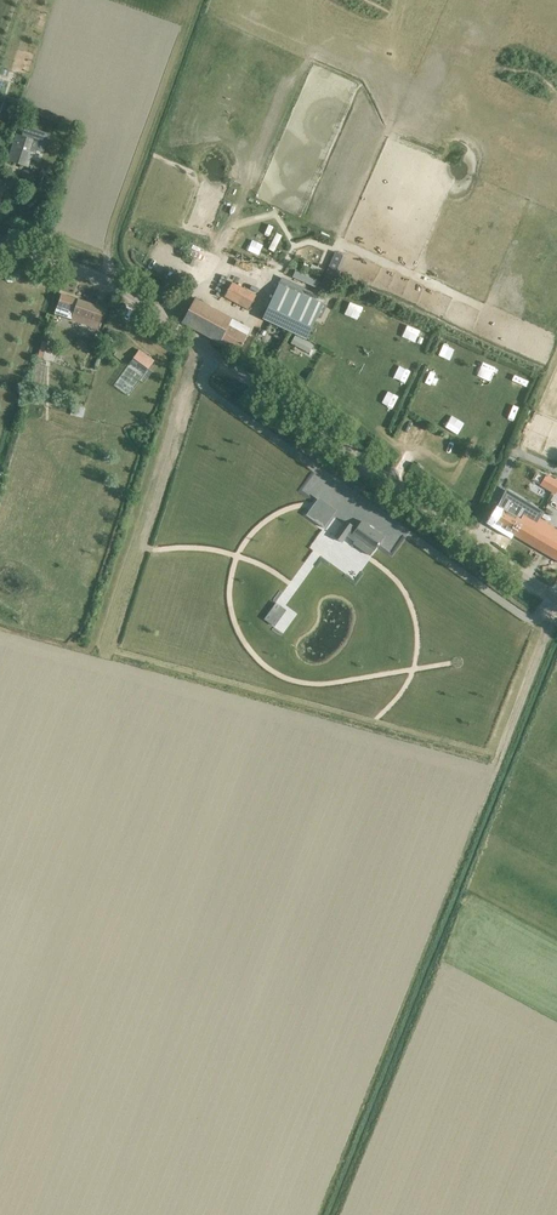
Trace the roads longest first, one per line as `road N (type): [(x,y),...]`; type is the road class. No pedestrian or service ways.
road 1 (unclassified): [(556,599),(118,287),(0,247)]

